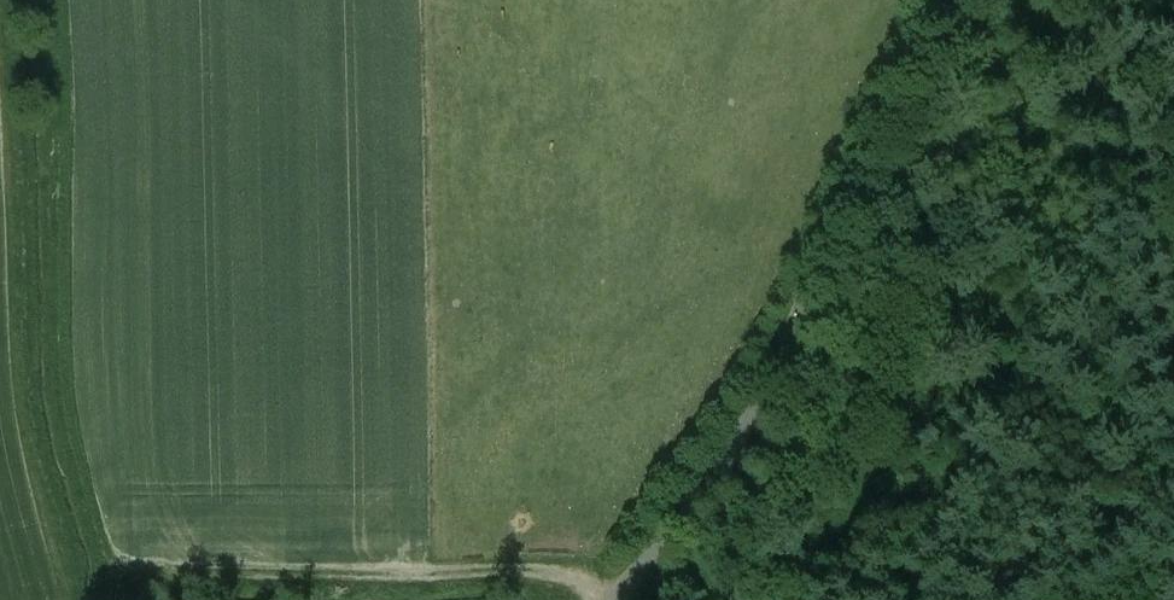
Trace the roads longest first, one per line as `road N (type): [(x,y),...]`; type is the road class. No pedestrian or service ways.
road 1 (unclassified): [(938,0),(762,403),(617,599)]

